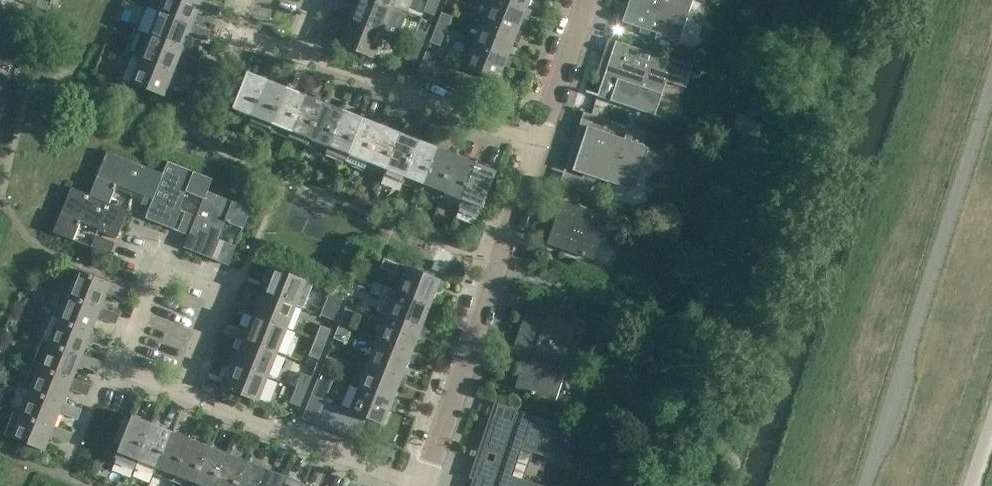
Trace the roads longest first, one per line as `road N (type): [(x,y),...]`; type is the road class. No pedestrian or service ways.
road 1 (residential): [(422,485),(540,144)]
road 2 (residential): [(540,144),(290,54)]
road 3 (residential): [(408,485),(181,396)]
road 4 (residential): [(181,396),(118,373),(157,280),(217,303)]
road 5 (residential): [(540,144),(589,0)]

